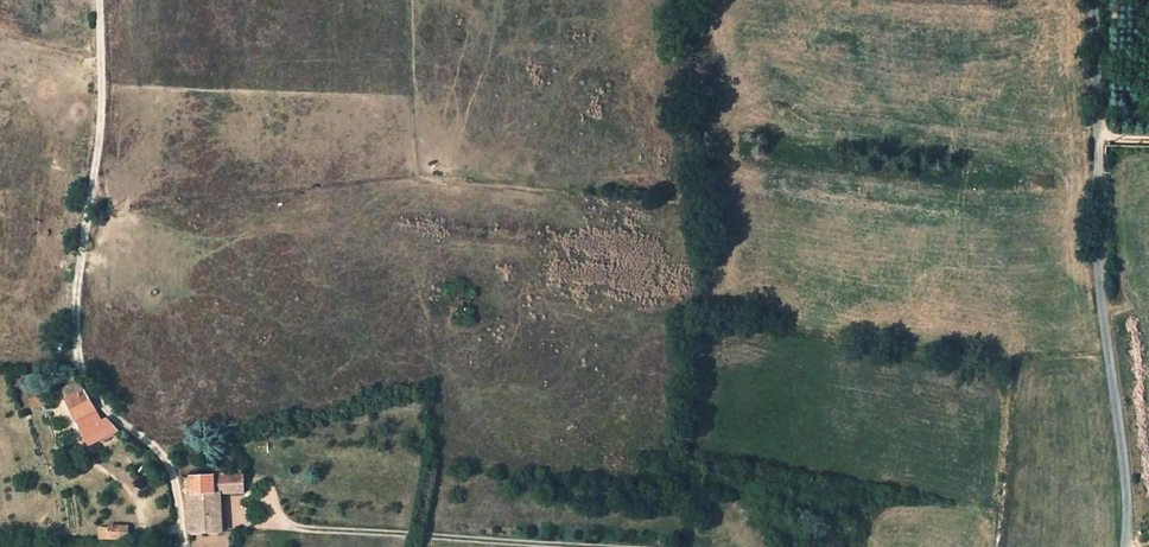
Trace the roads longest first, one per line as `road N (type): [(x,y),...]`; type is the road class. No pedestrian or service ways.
road 1 (residential): [(185,546),(170,462),(98,402),(78,363),(76,295),(102,118),(98,0)]
road 2 (unclassified): [(1124,546),(1126,498),(1098,220),(1098,0)]
road 3 (track): [(587,546),(293,523)]

